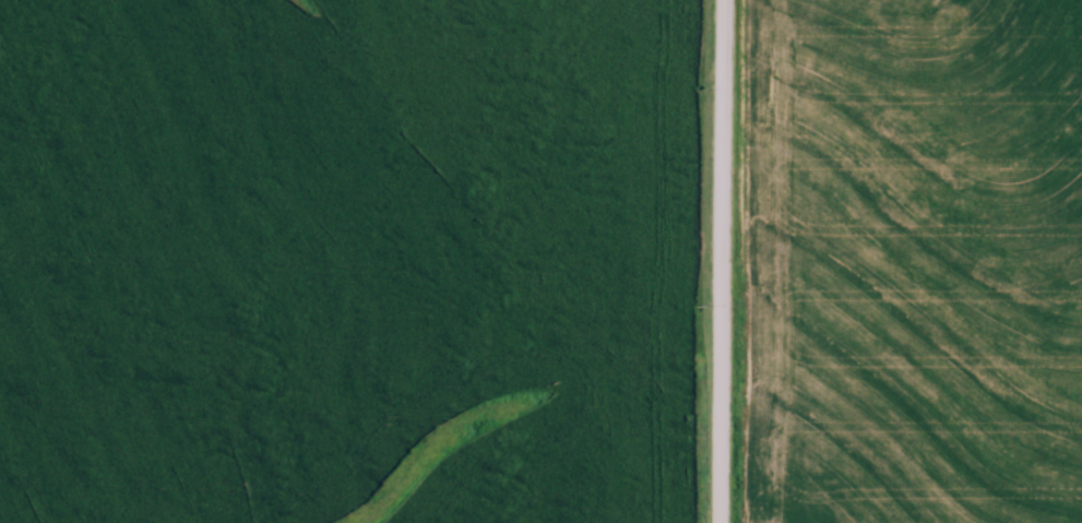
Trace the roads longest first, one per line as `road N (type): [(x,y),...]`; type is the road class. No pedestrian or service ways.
road 1 (residential): [(724,0),(720,522)]

